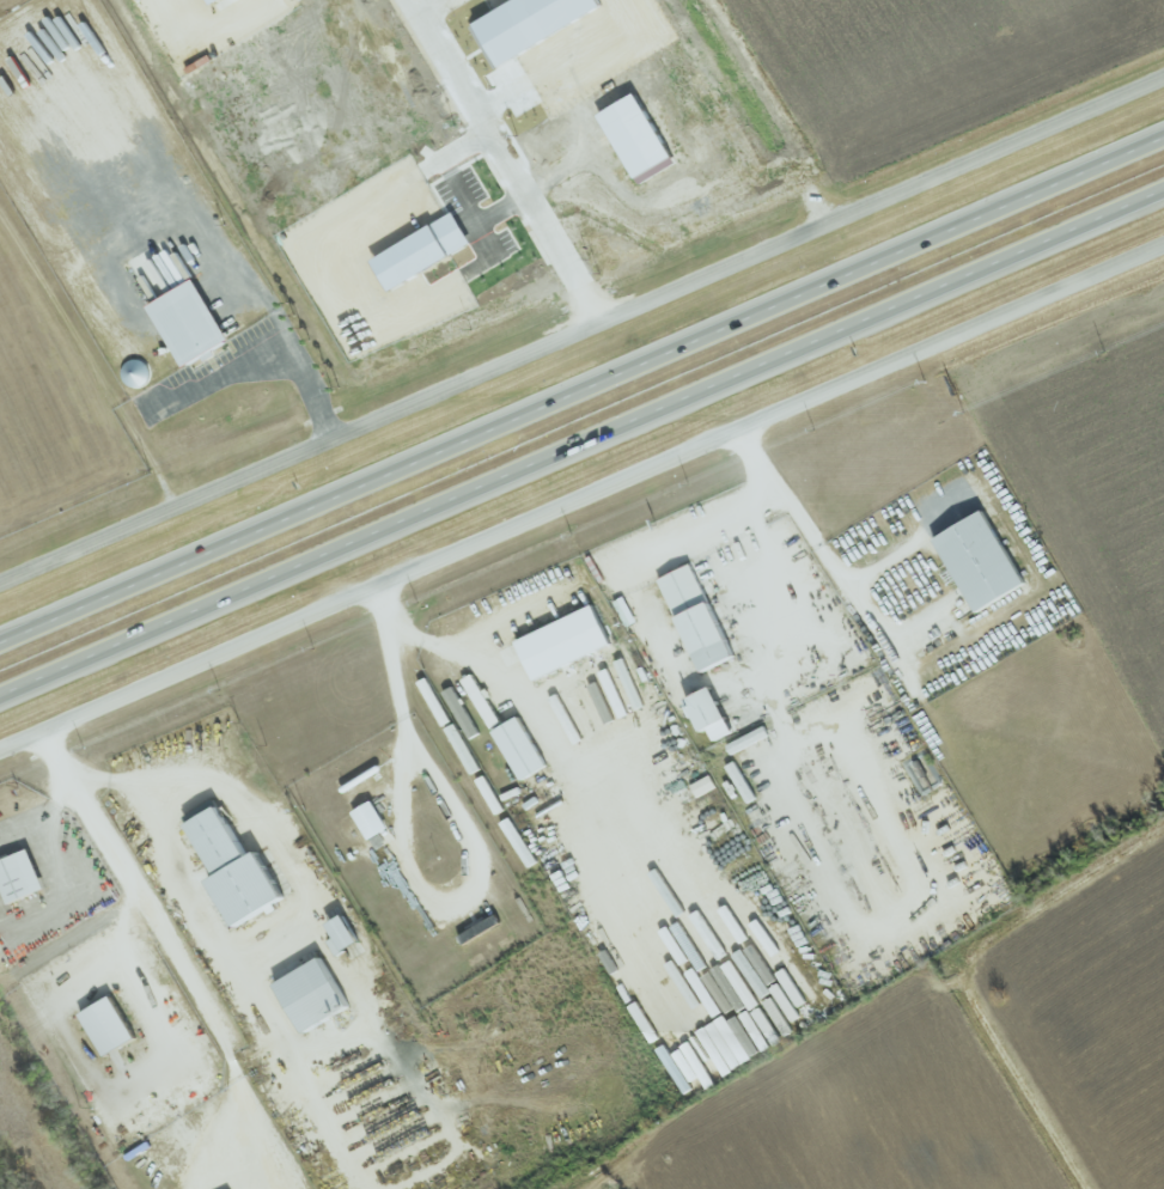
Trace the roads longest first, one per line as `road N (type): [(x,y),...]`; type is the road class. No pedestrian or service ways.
road 1 (tertiary): [(1163,80),(0,588)]
road 2 (motorway): [(0,701),(1163,195)]
road 3 (motorway): [(1163,142),(0,648)]
road 4 (tertiary): [(0,755),(1163,249)]

